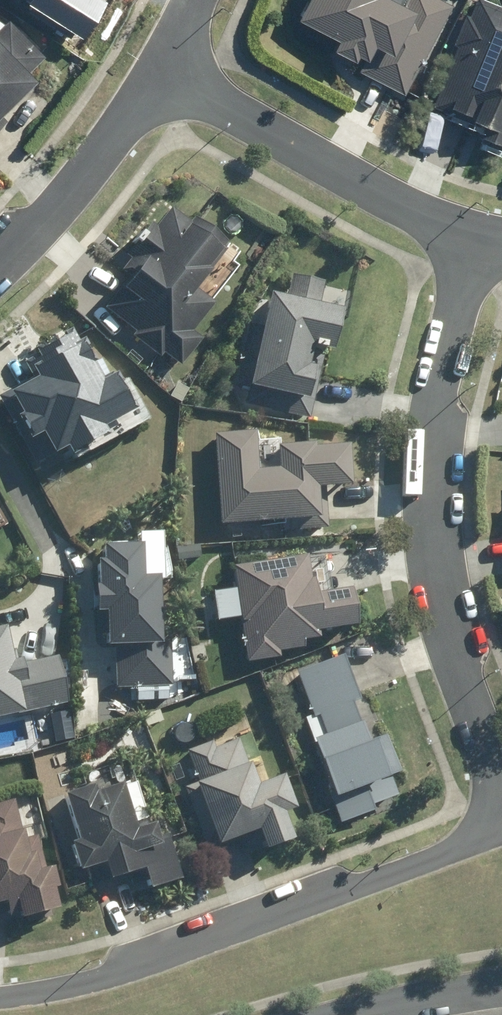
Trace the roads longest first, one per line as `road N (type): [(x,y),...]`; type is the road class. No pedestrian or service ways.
road 1 (residential): [(463,228),(427,442),(438,591),(501,819)]
road 2 (residential): [(0,996),(94,983),(501,833)]
road 3 (residential): [(463,228),(388,197),(168,69)]
road 4 (residential): [(0,262),(94,170),(168,69)]
road 5 (residential): [(501,983),(335,1014)]

